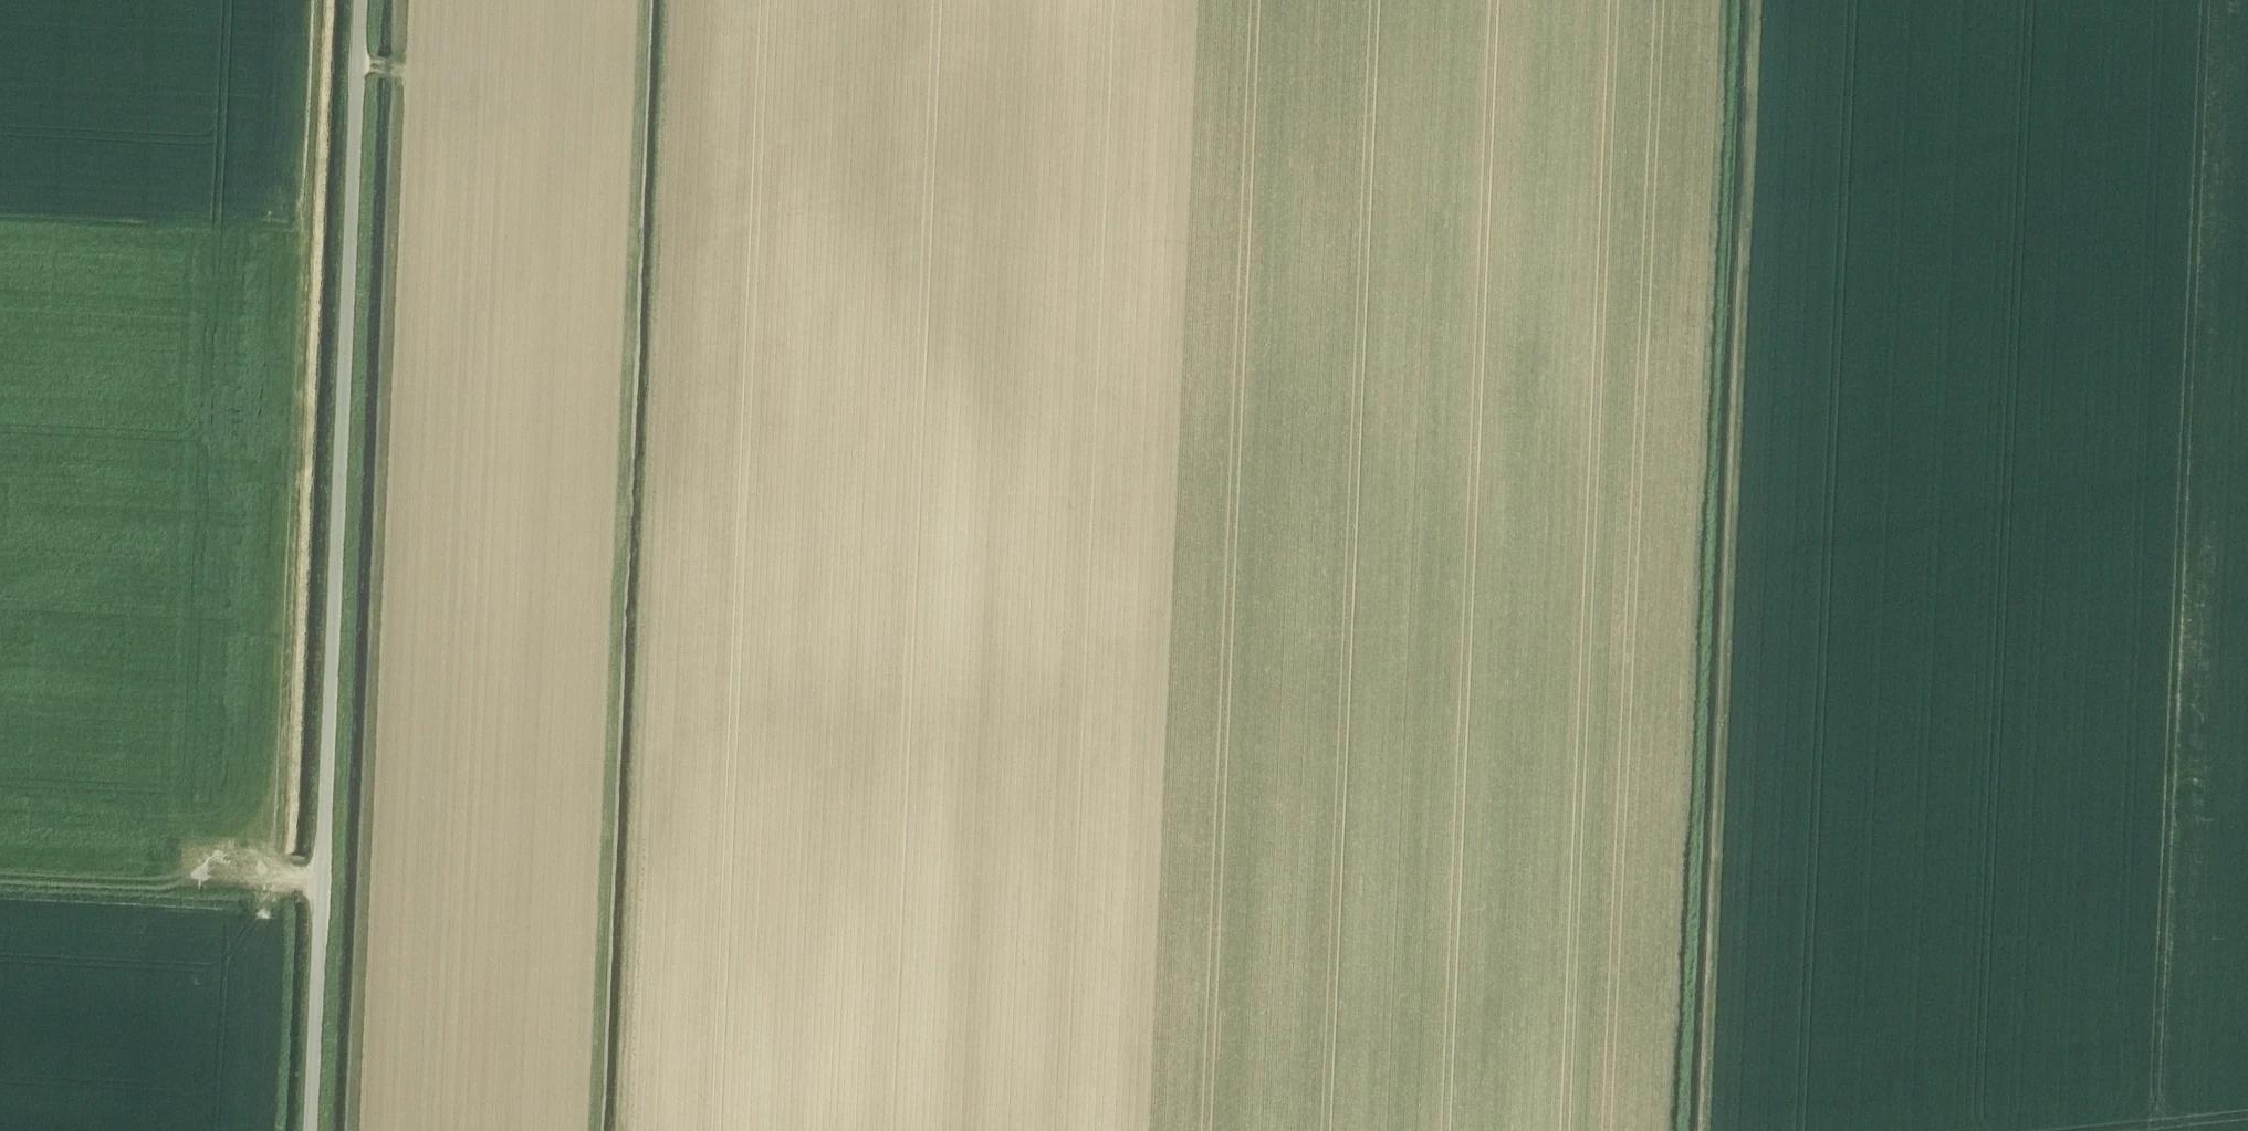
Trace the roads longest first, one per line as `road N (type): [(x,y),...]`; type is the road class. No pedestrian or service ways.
road 1 (unclassified): [(310,1130),(358,0)]
road 2 (track): [(1743,173),(1752,0)]

